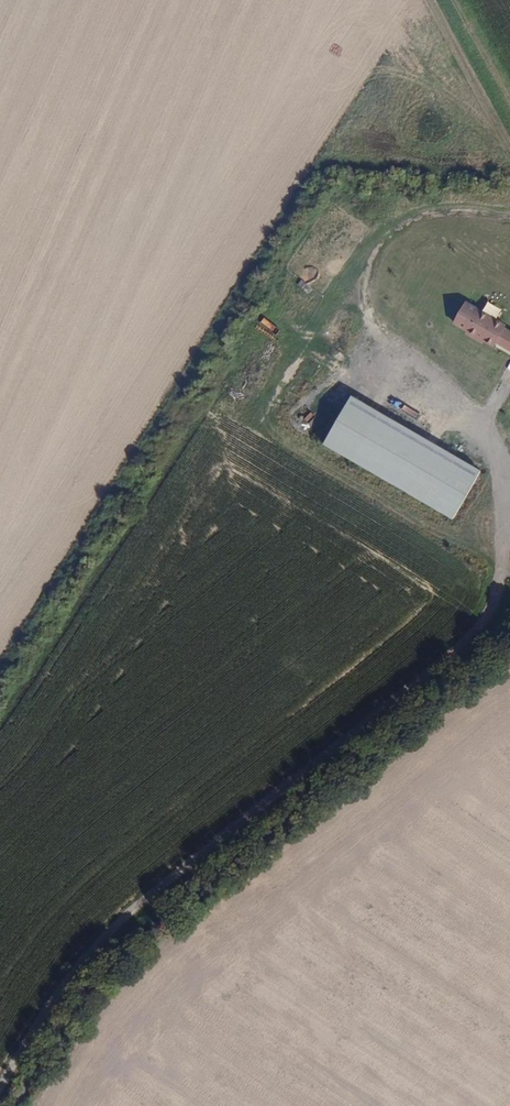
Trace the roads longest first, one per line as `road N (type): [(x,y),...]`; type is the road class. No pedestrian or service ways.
road 1 (track): [(509,637),(119,963),(49,1046),(16,1105)]
road 2 (track): [(509,222),(452,211),(405,218),(375,254),(369,276),(384,342),(416,387),(492,443),(509,541)]
road 3 (track): [(429,0),(509,149)]

